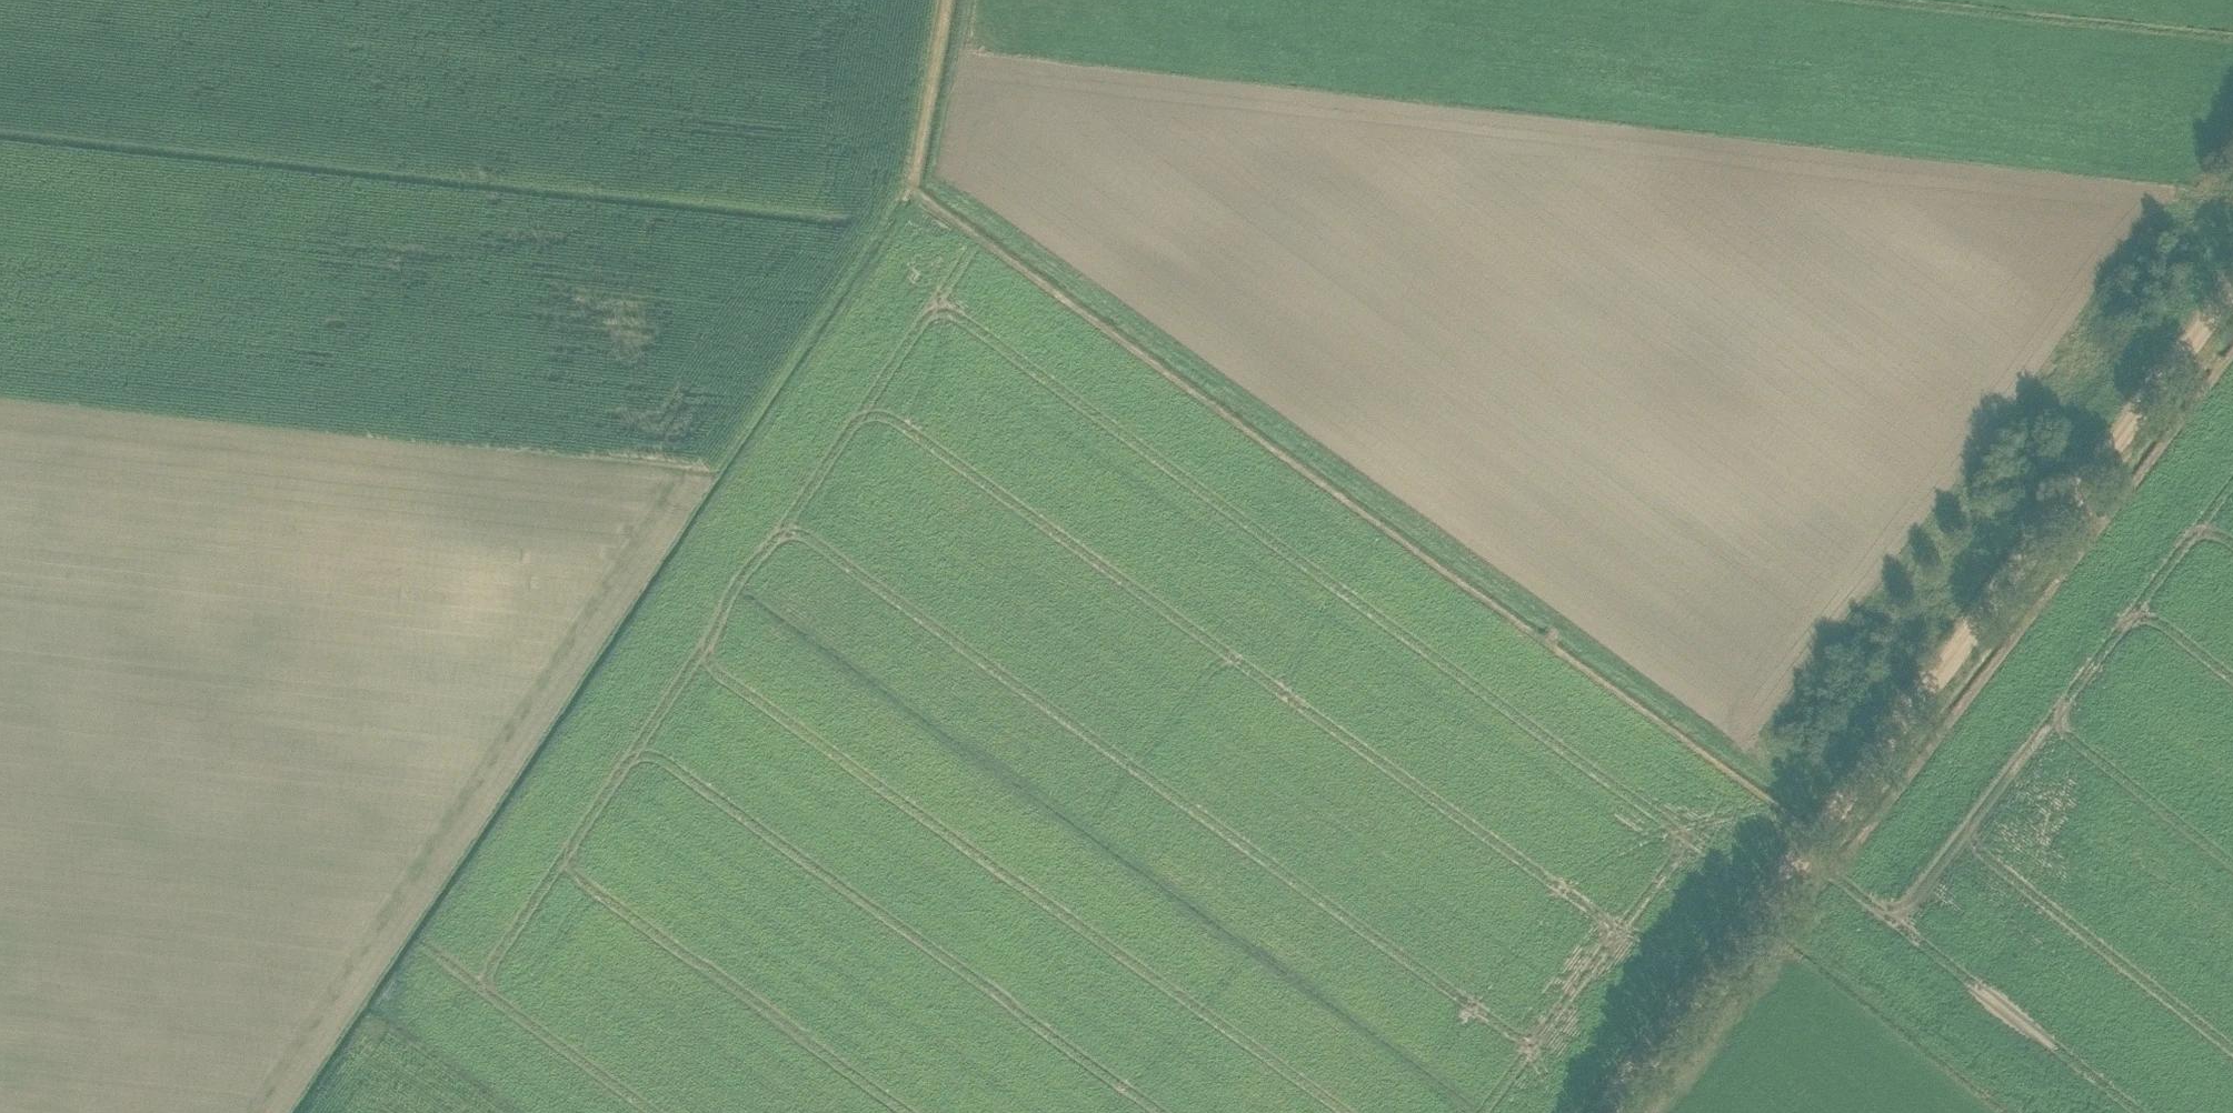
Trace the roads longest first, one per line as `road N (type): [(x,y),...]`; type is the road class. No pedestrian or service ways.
road 1 (track): [(1610,1112),(2232,289)]

